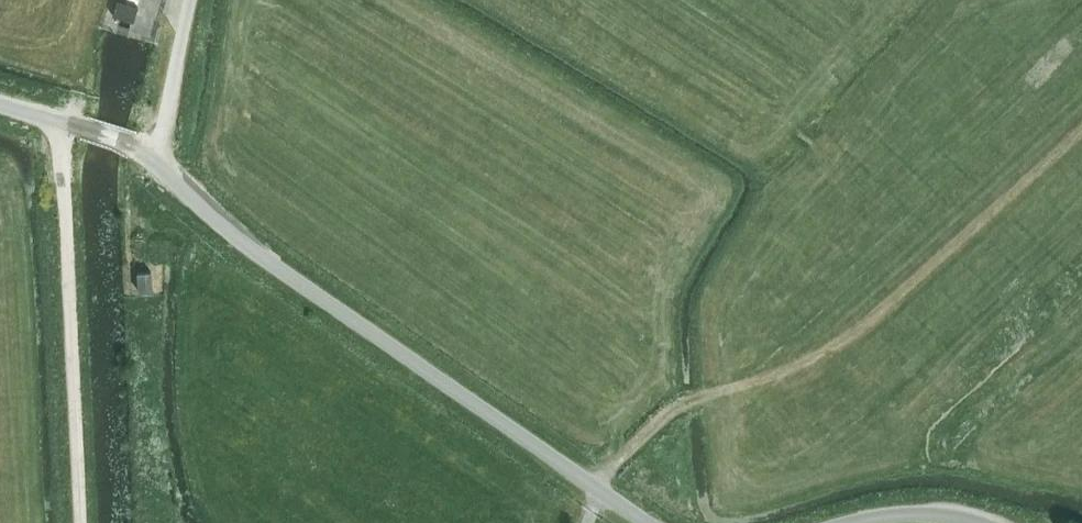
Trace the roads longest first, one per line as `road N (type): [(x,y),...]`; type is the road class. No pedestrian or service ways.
road 1 (unclassified): [(647,522),(278,268),(148,159)]
road 2 (track): [(66,127),(81,522)]
road 3 (track): [(600,492),(657,424),(682,404),(724,391)]
road 4 (unclassified): [(148,159),(190,0)]
road 5 (unclassified): [(148,159),(0,106)]
road 6 (unclassified): [(978,522),(909,514),(849,522)]

